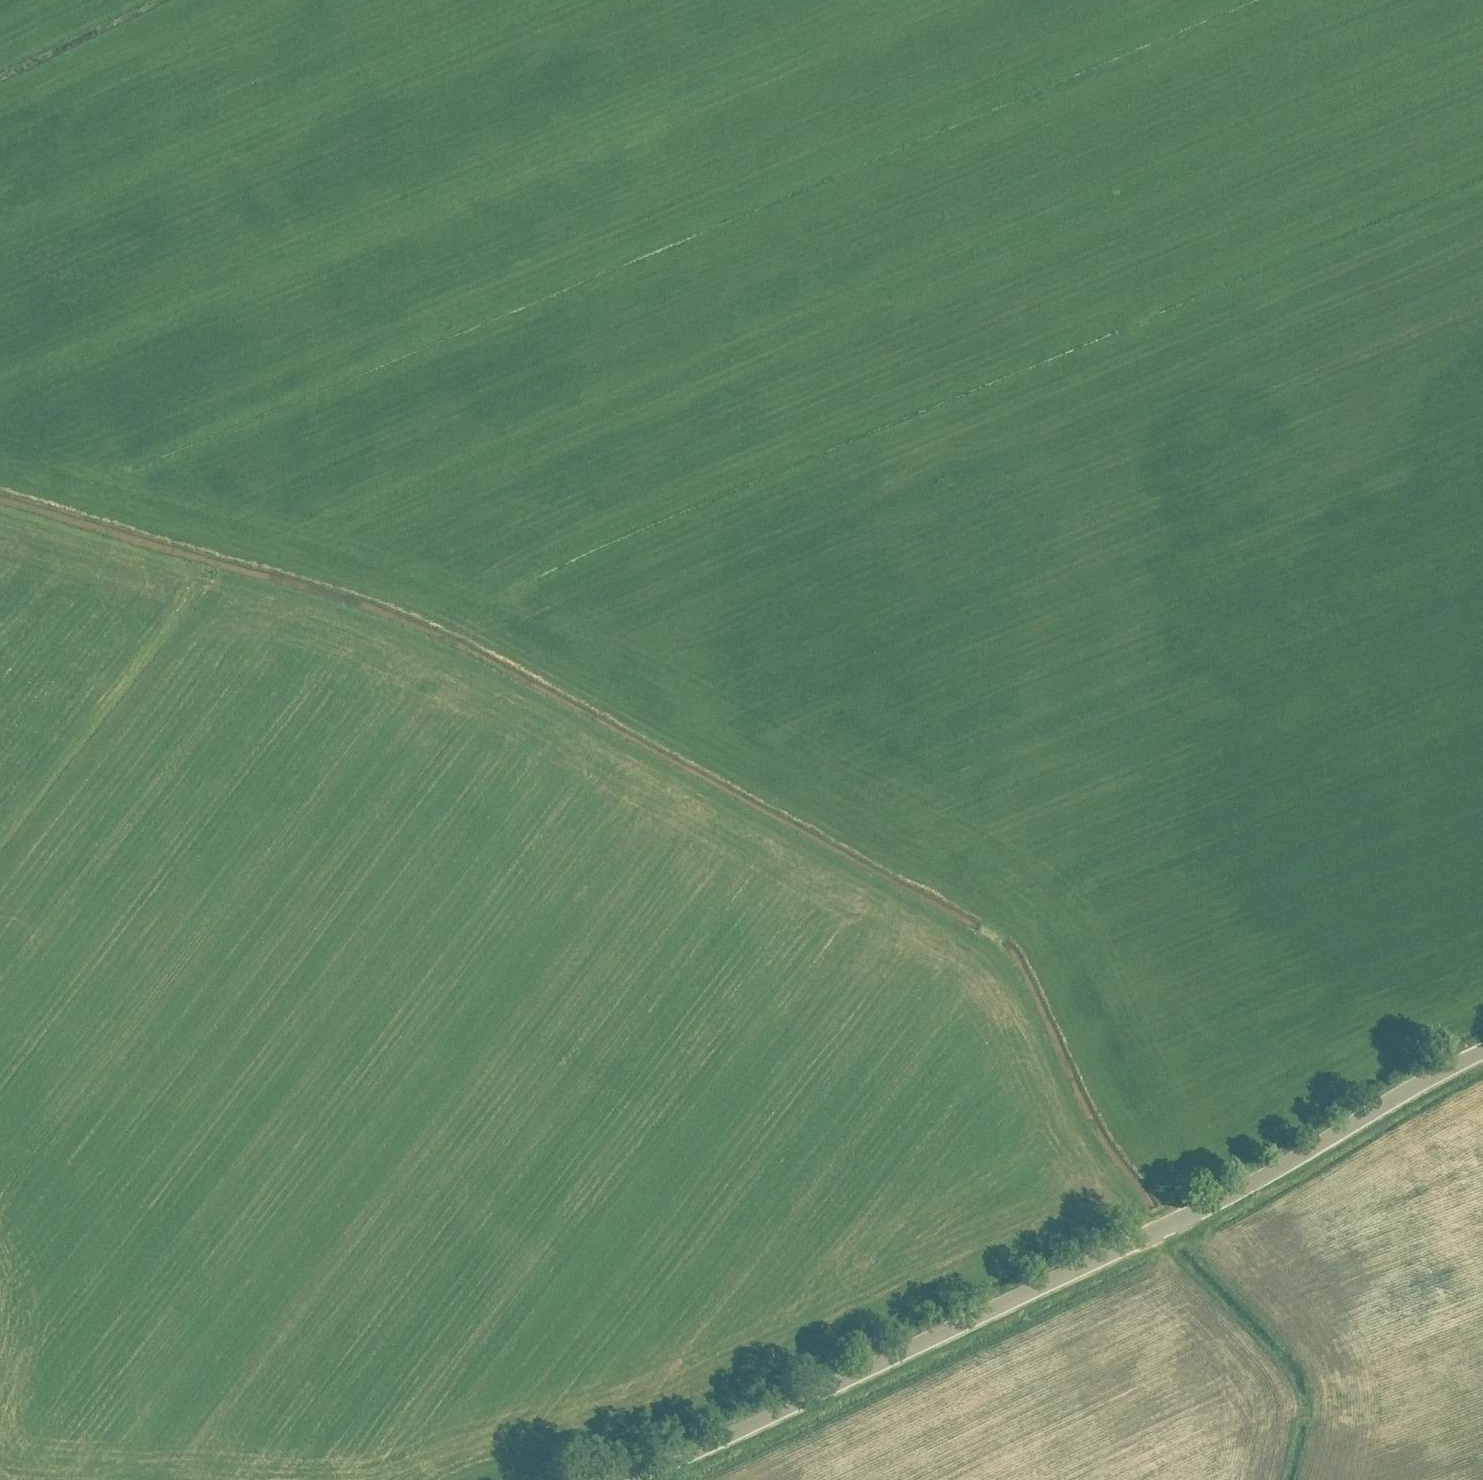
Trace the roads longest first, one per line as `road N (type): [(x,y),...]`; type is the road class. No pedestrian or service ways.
road 1 (unclassified): [(629,1479),(1249,1192),(1482,1052)]

